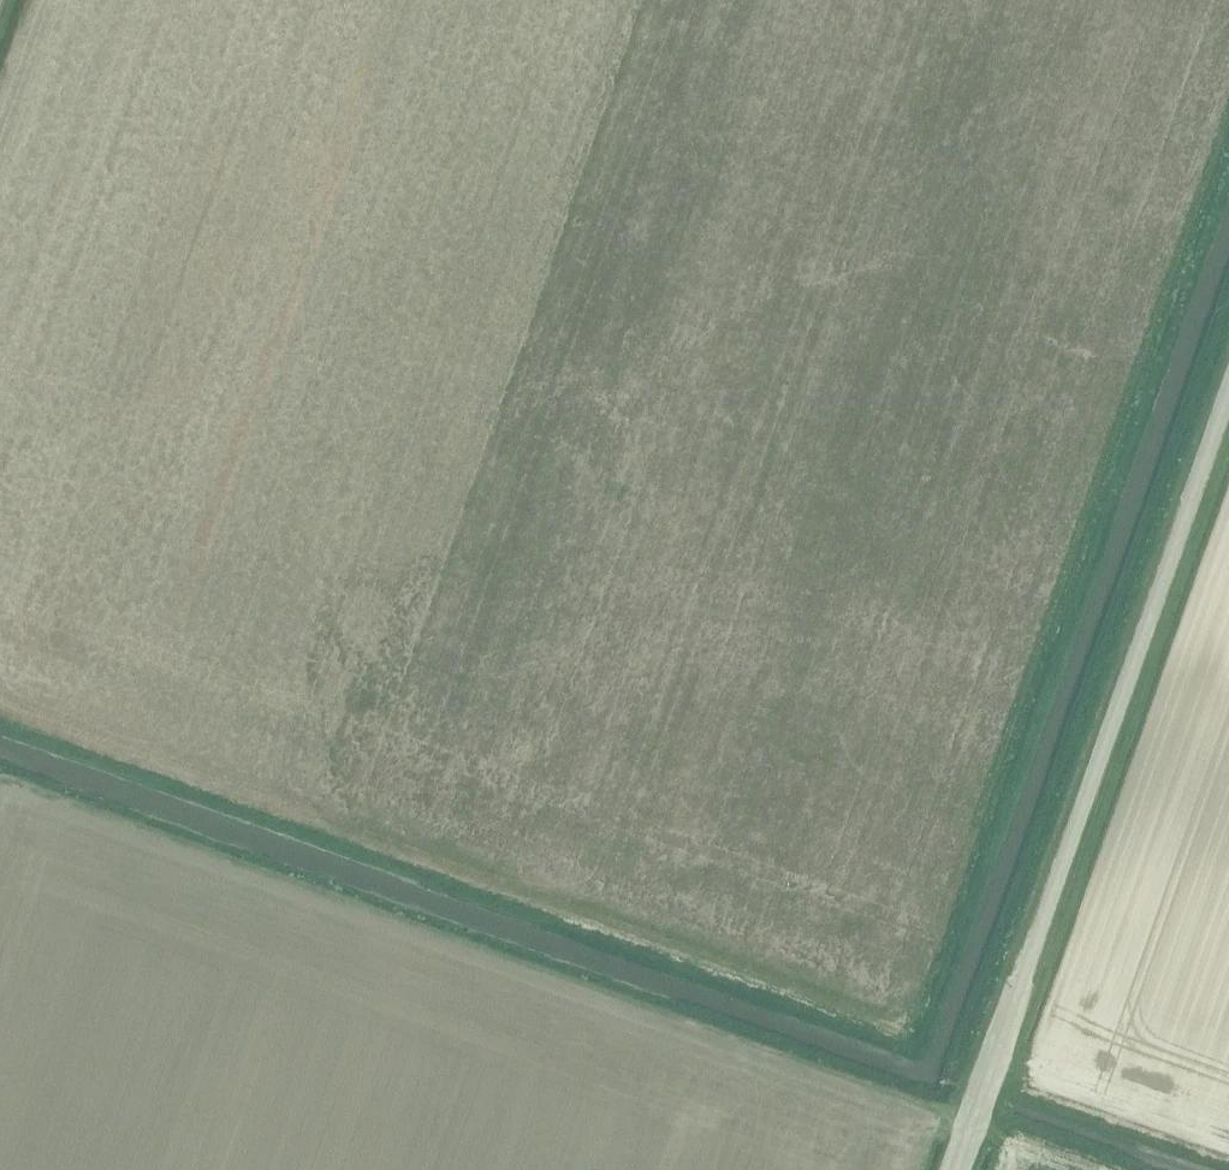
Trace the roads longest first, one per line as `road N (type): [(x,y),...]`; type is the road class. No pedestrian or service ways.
road 1 (unclassified): [(944,1169),(1228,375)]

